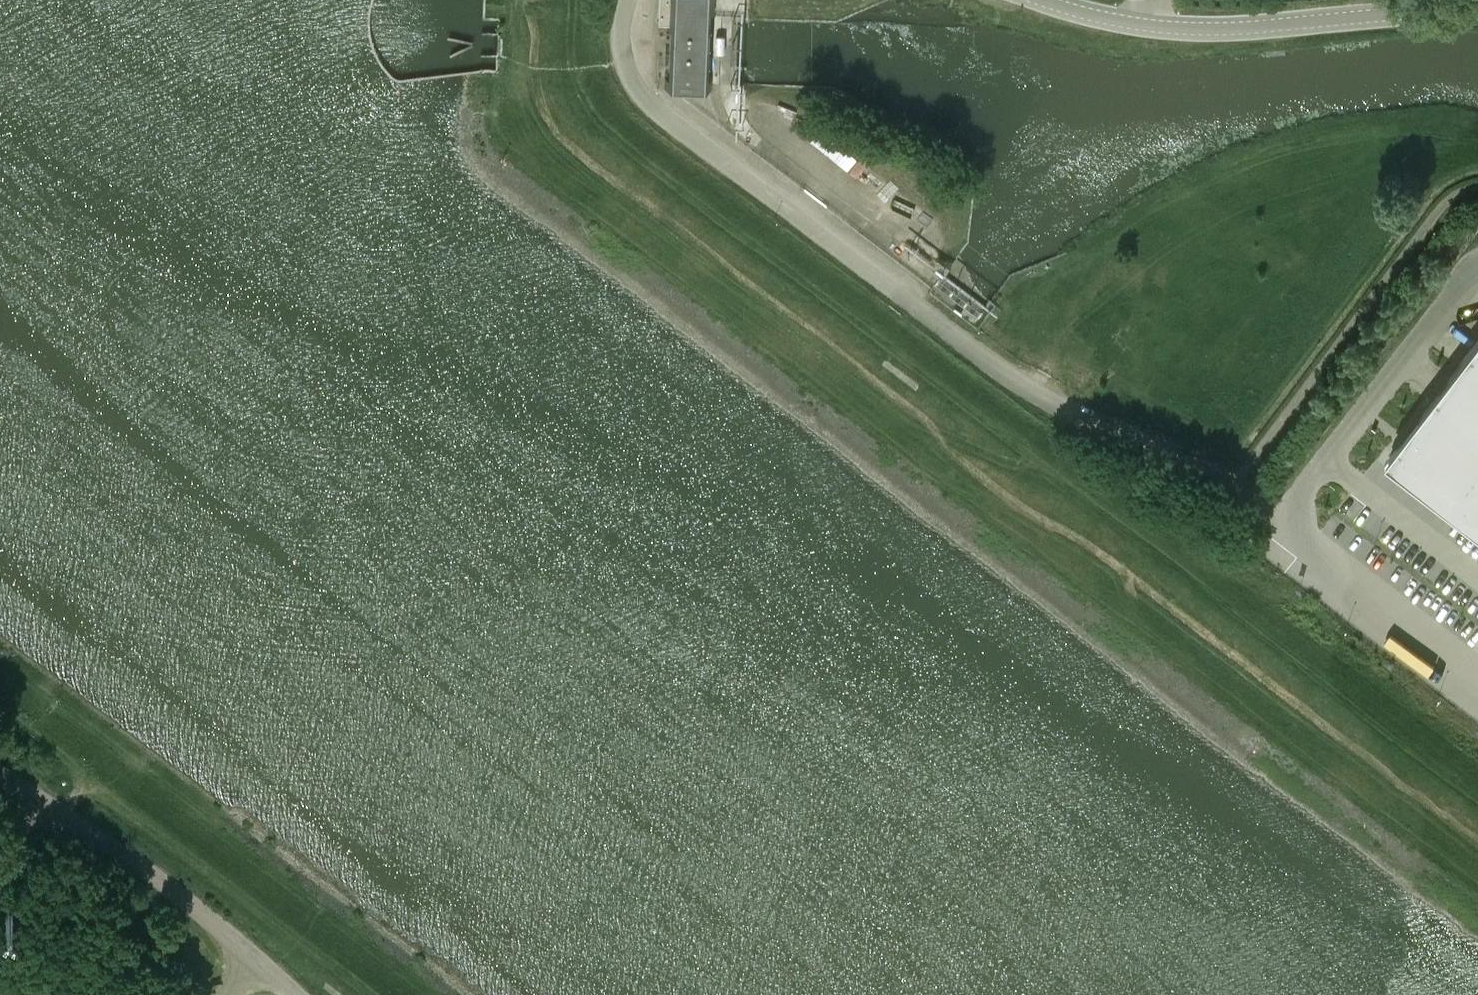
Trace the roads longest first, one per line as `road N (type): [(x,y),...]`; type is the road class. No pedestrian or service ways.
road 1 (unclassified): [(1233,484),(1032,393),(982,361),(643,103),(627,50),(633,0)]
road 2 (unclassified): [(1033,0),(1083,18),(1243,29),(1477,11)]
road 3 (unclassified): [(294,994),(201,911),(0,776)]
road 4 (track): [(1477,670),(1233,484)]

